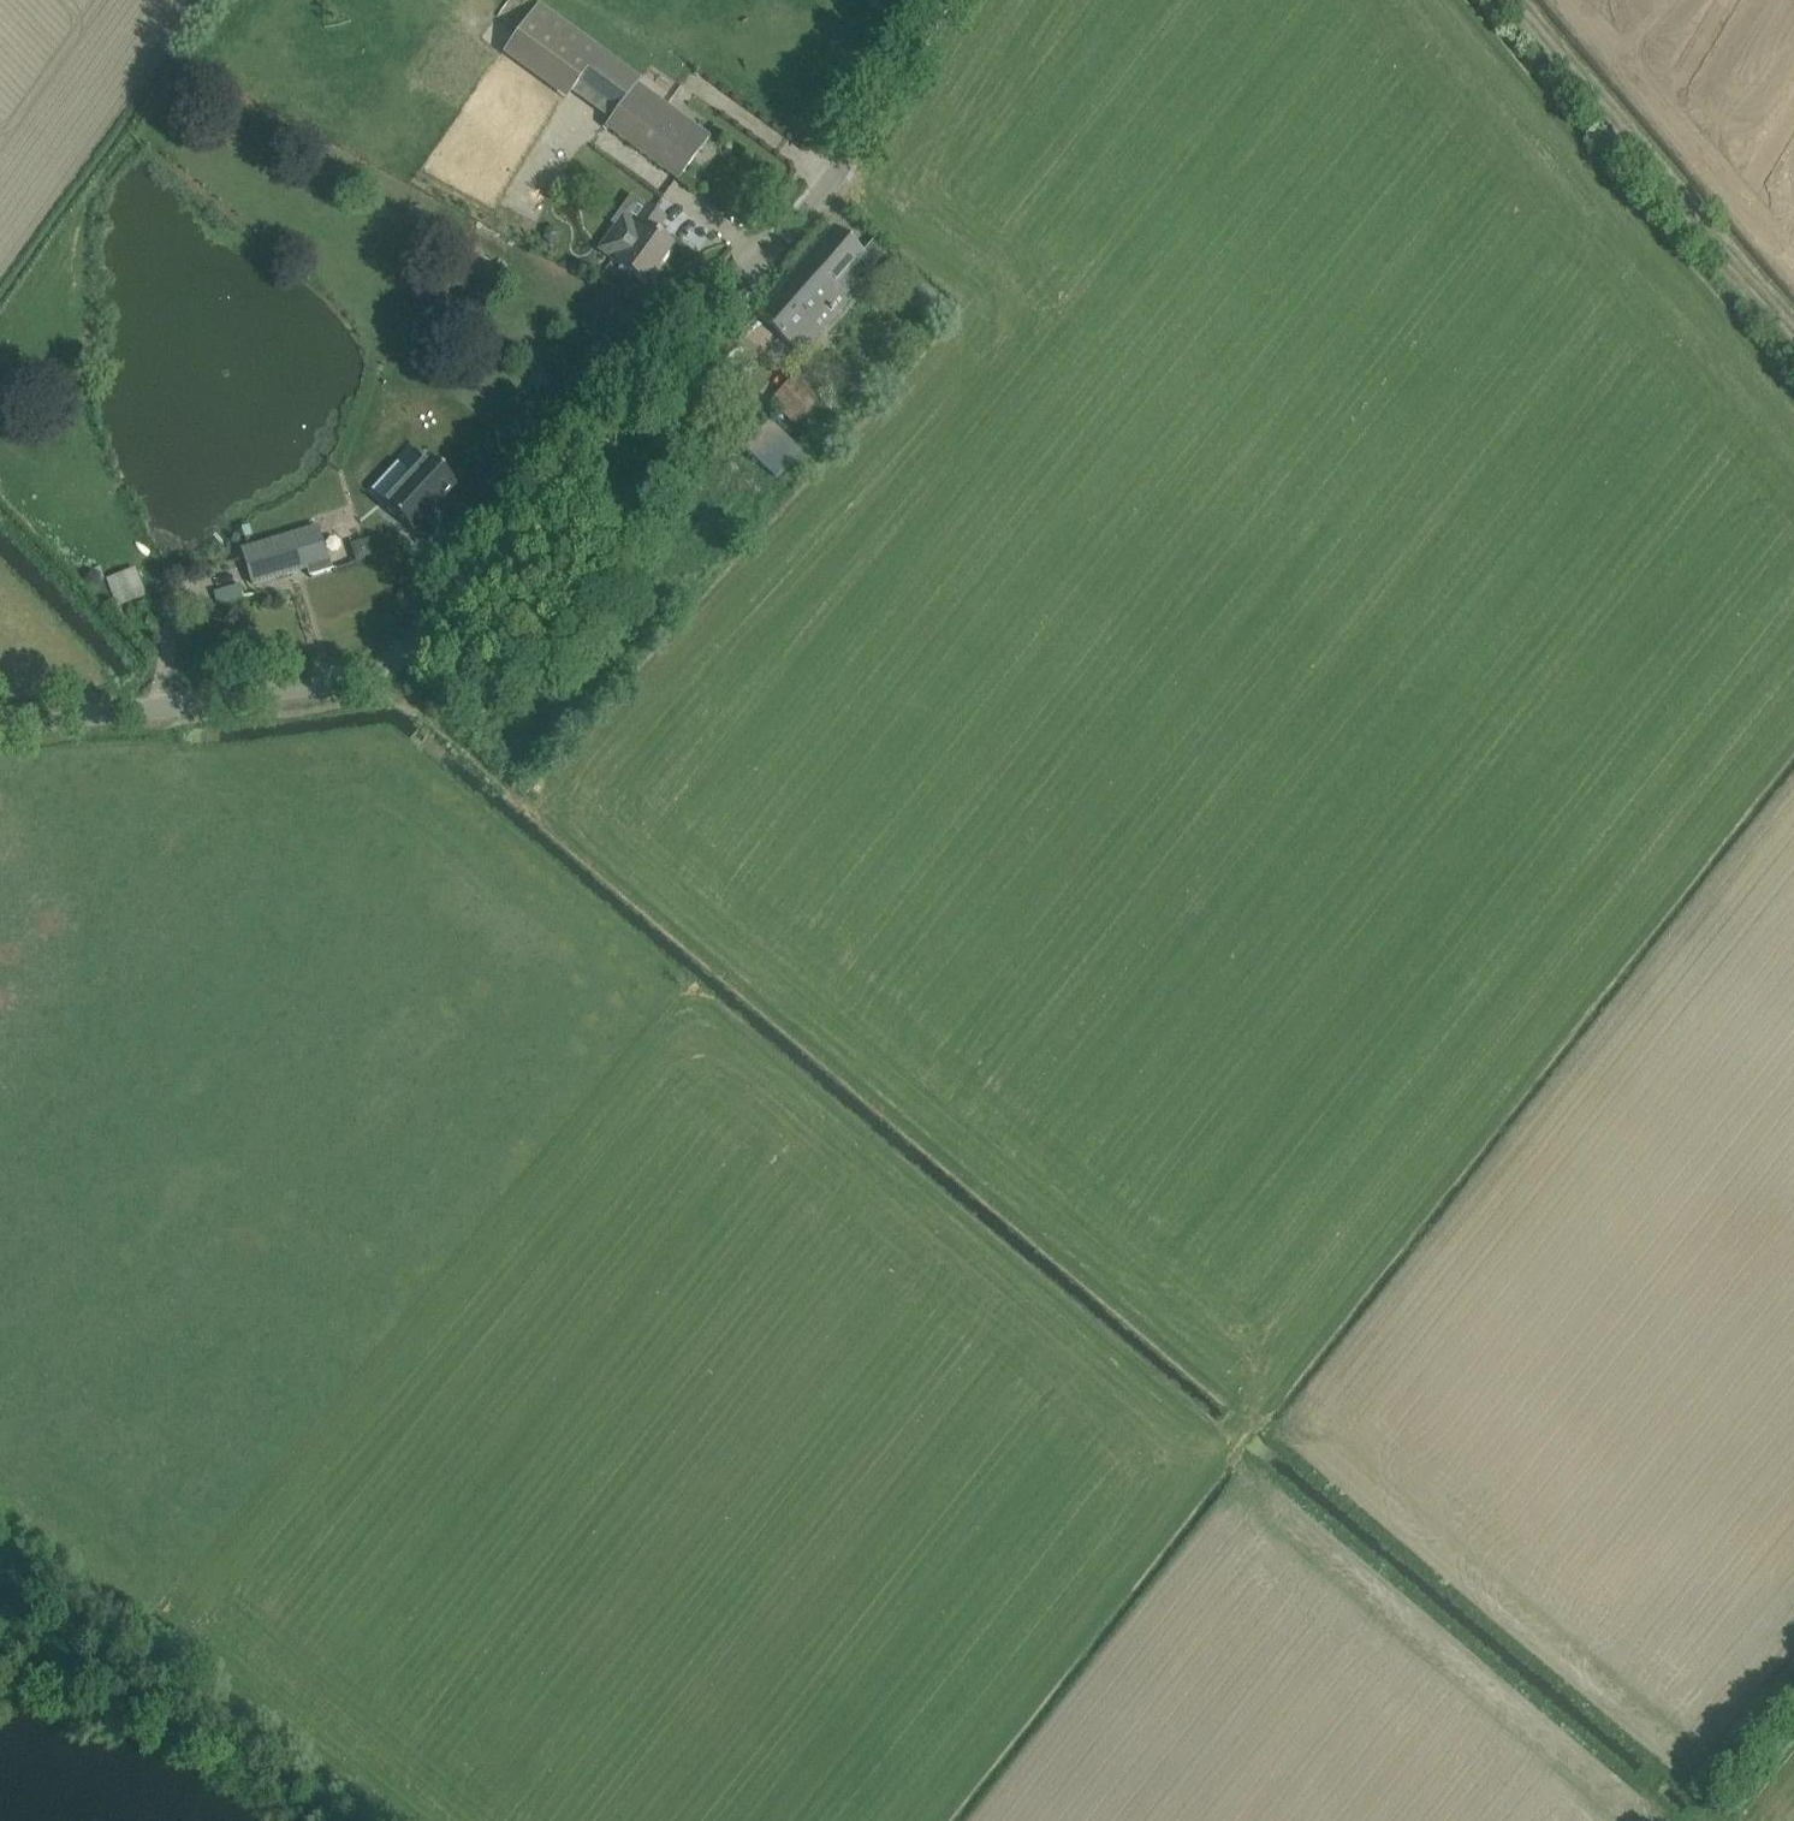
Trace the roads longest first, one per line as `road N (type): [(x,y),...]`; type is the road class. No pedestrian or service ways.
road 1 (unclassified): [(0,729),(353,681),(398,658),(840,169),(943,0)]
road 2 (track): [(1793,338),(1509,0)]

